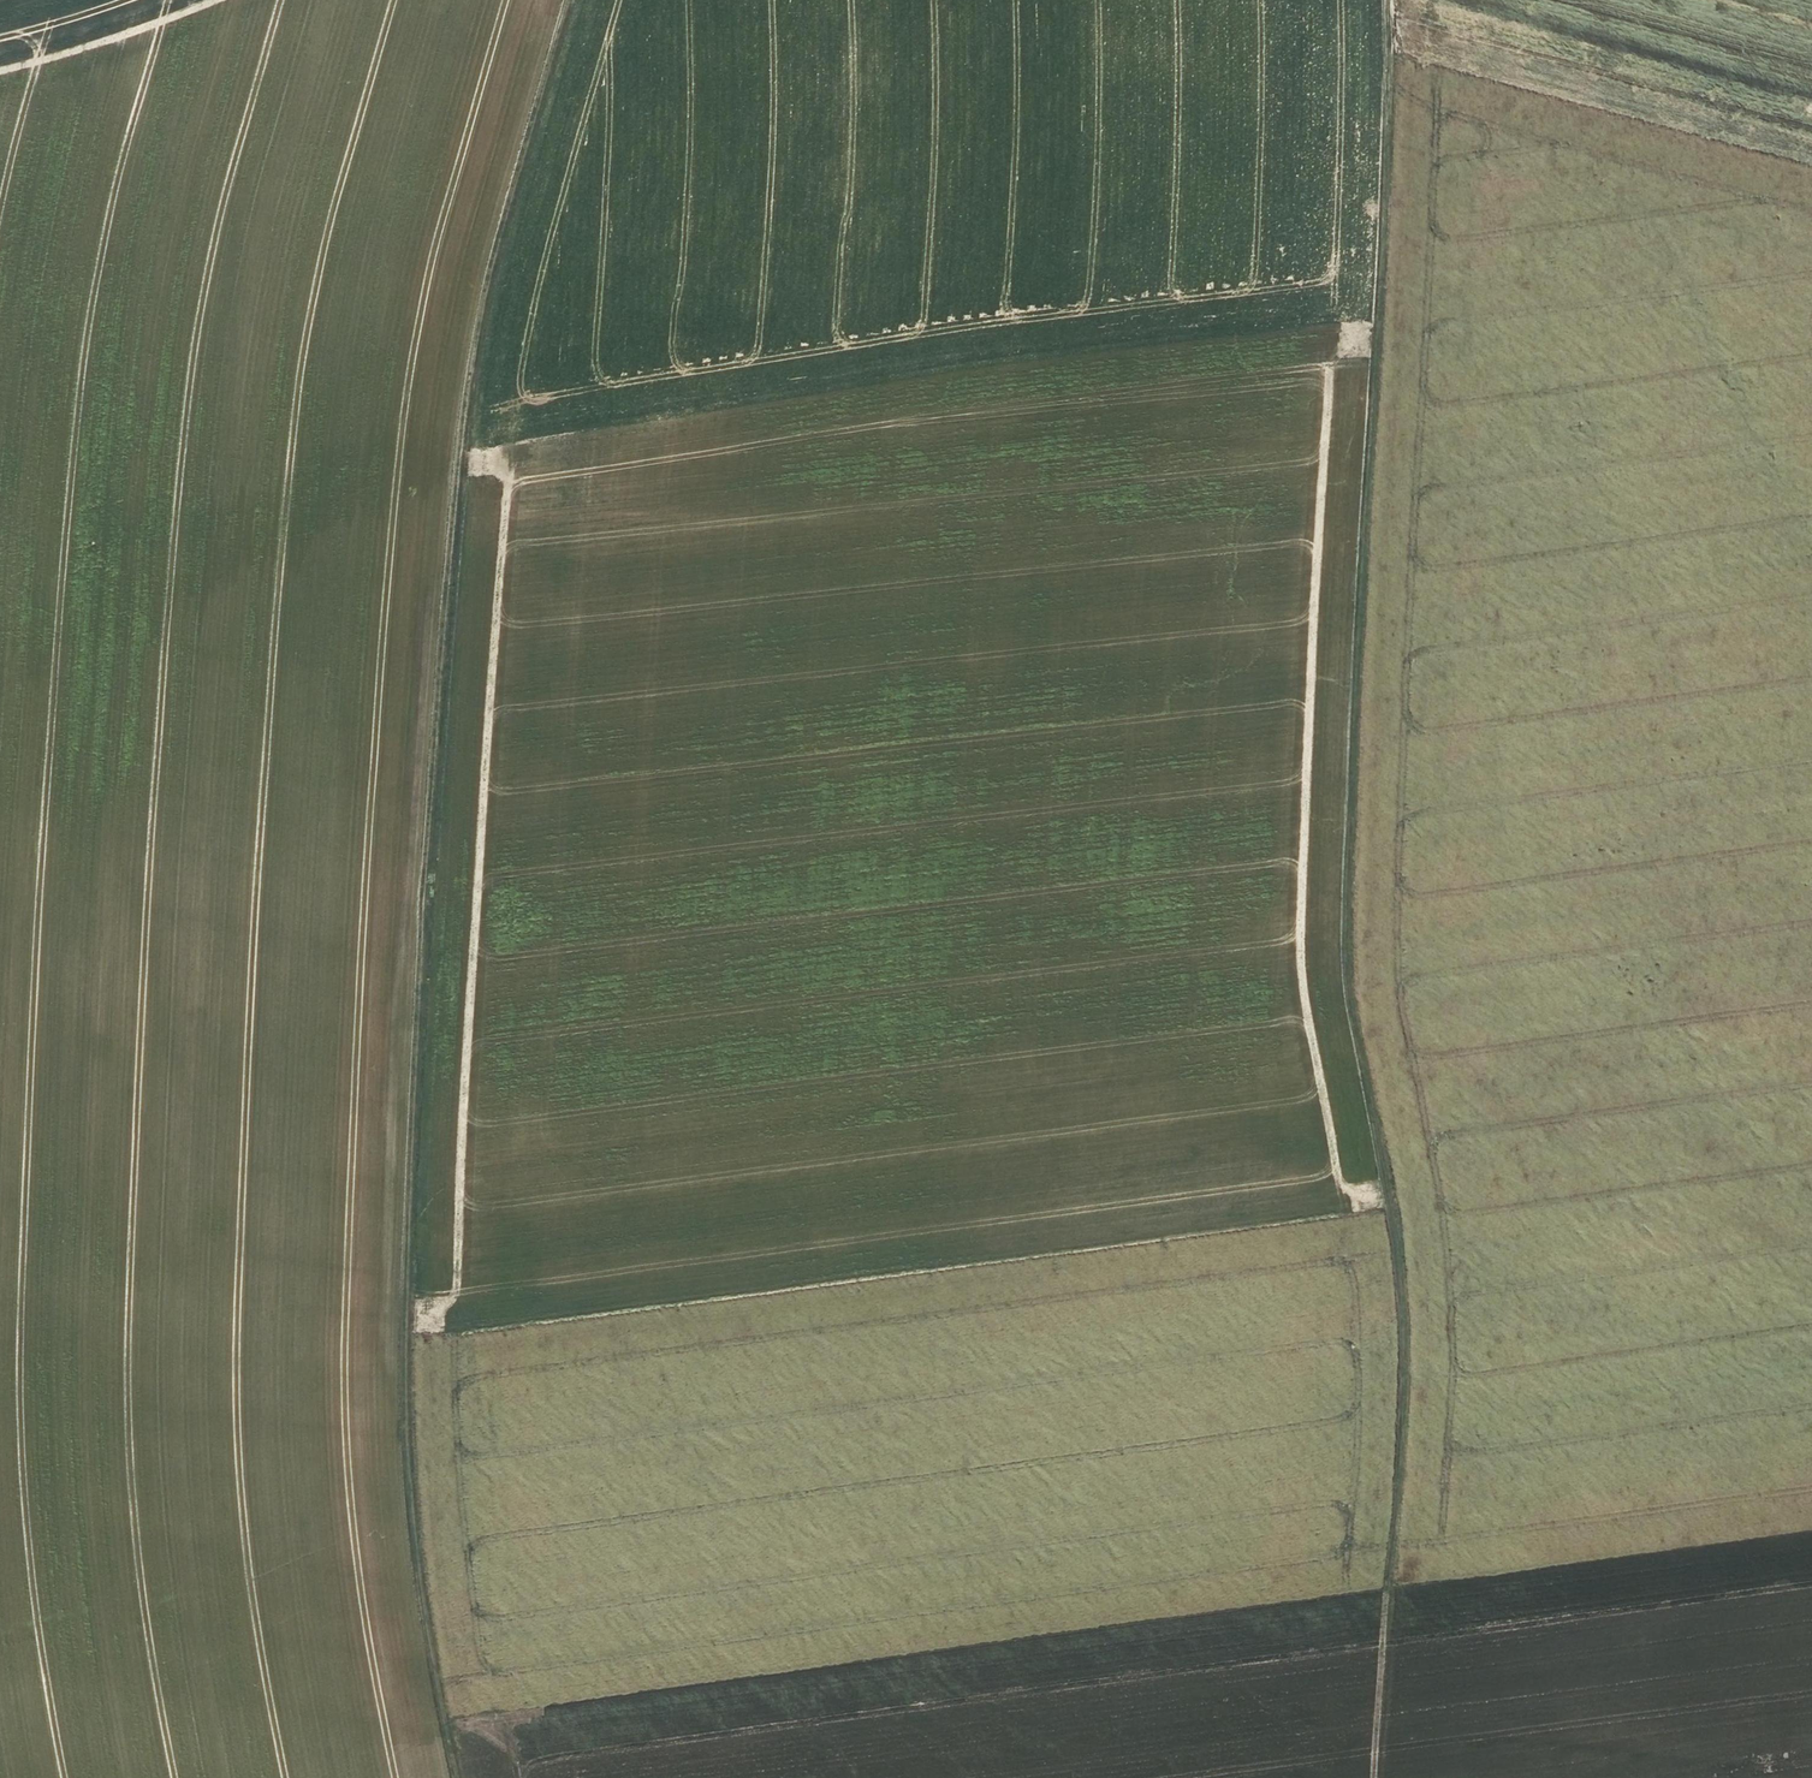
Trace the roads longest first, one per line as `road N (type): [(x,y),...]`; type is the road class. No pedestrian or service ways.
road 1 (track): [(570,0),(489,271),(430,852),(404,1266),(401,1454),(458,1777)]
road 2 (track): [(1379,1777),(1393,1581),(1394,1322),(1360,1076),(1335,975),(1380,0)]

